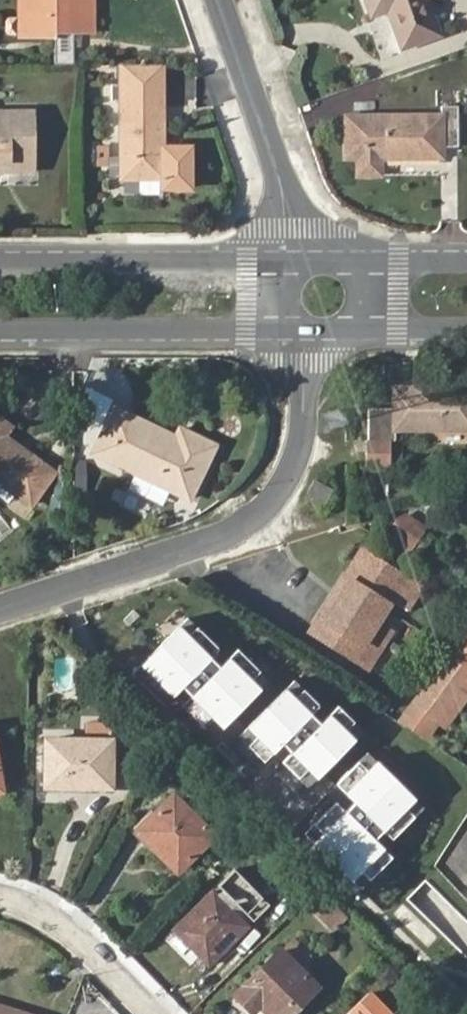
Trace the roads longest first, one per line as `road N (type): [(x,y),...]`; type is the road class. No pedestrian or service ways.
road 1 (residential): [(310,331),(307,451),(277,500),(234,536),(0,611)]
road 2 (tertiary): [(0,330),(310,331)]
road 3 (tertiary): [(300,261),(0,262)]
road 4 (residential): [(222,0),(281,168),(300,261)]
road 5 (residential): [(152,1013),(82,943),(0,894)]
road 6 (tertiary): [(466,262),(300,261)]
road 7 (tertiary): [(310,331),(466,329)]

